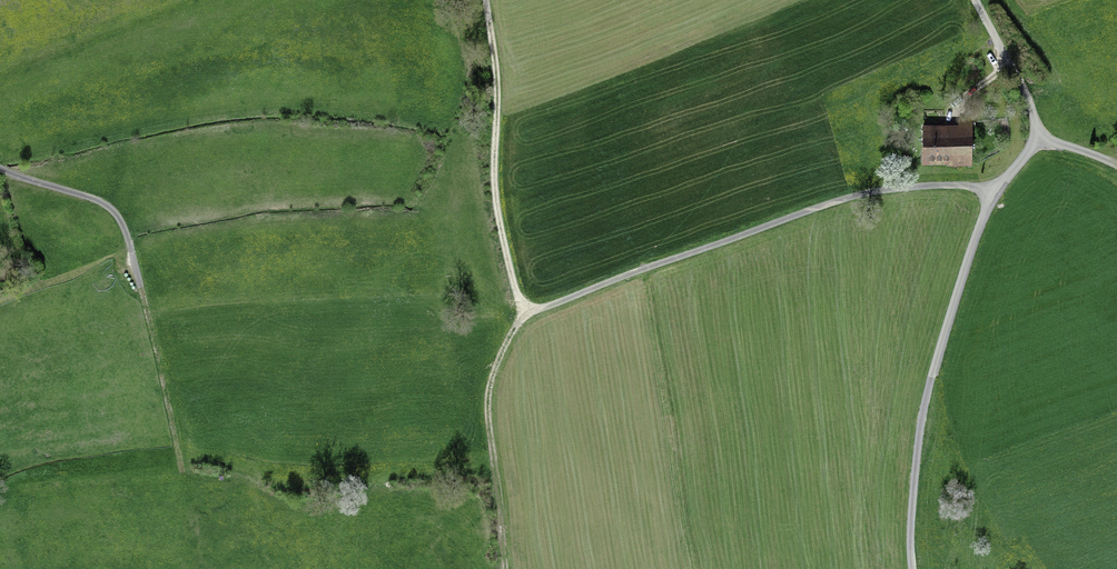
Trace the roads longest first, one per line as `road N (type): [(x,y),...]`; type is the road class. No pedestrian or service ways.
road 1 (track): [(993,195),(948,184),(855,196),(532,308)]
road 2 (unclassified): [(912,568),(917,456),(931,378),(993,195),(1040,138)]
road 3 (track): [(532,308),(517,298),(496,206),(496,65),(485,0)]
road 4 (track): [(532,308),(514,329),(489,389),(506,568)]
road 5 (track): [(0,168),(113,211),(141,287)]
road 6 (unclassified): [(1040,138),(1022,84),(975,0)]

